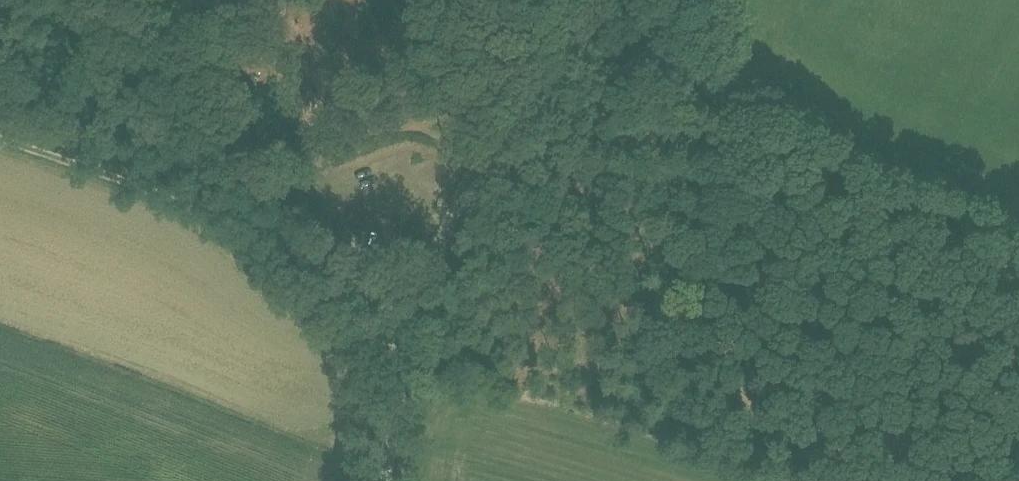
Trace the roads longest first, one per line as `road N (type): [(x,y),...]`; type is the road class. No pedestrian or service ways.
road 1 (unclassified): [(385,480),(415,320),(463,189),(490,133),(547,57),(609,0)]
road 2 (track): [(415,320),(393,303),(305,160),(251,104),(46,0)]
road 3 (track): [(0,138),(214,220),(298,297),(411,341)]

